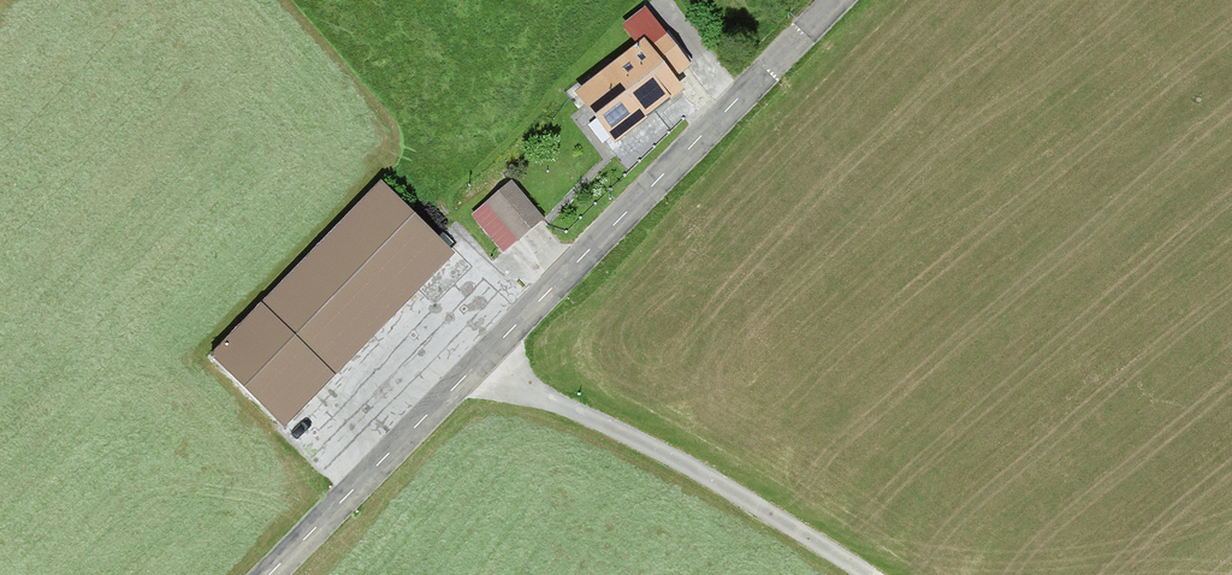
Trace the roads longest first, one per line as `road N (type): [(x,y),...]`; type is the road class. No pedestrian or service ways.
road 1 (tertiary): [(267,574),(841,0)]
road 2 (track): [(852,574),(735,494),(470,372)]

